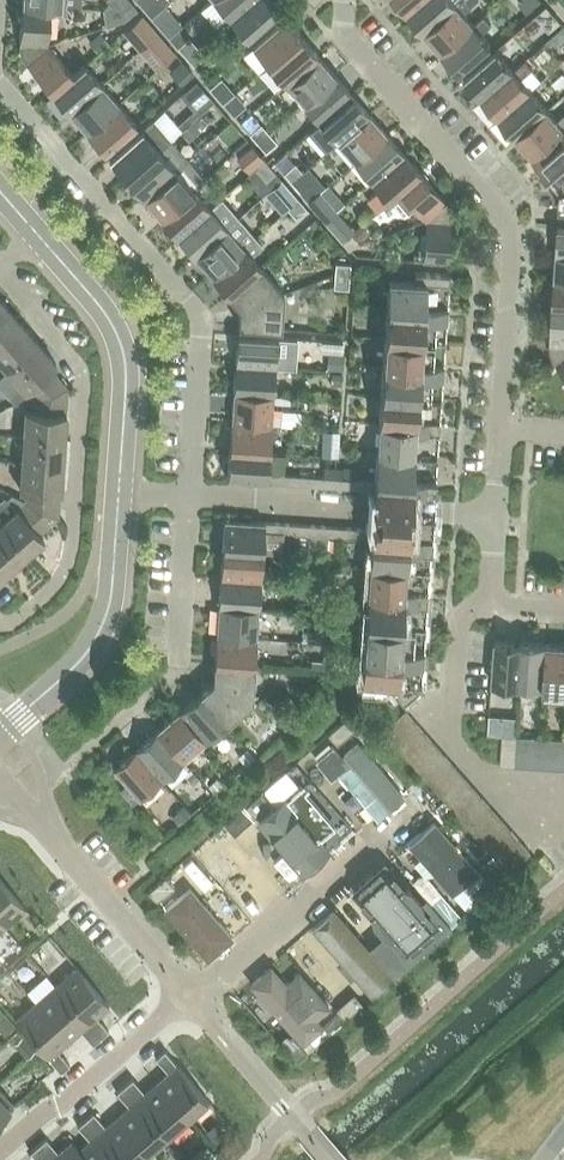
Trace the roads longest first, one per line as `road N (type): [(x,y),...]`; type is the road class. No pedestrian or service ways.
road 1 (residential): [(196,498),(206,325),(0,78)]
road 2 (residential): [(344,0),(347,43),(515,233),(502,429)]
road 3 (residential): [(0,274),(85,372),(70,561),(36,605),(0,621)]
road 4 (residential): [(494,520),(196,498)]
road 5 (residential): [(187,1000),(413,808)]
road 6 (residential): [(187,1000),(0,771)]
road 7 (tertiary): [(0,734),(104,635),(119,492)]
road 8 (tertiary): [(119,492),(129,374),(107,312),(39,236)]
road 9 (residential): [(0,1155),(187,1000)]
road 10 (residential): [(180,669),(196,498)]
road 11 (residential): [(494,520),(491,609),(563,613)]

